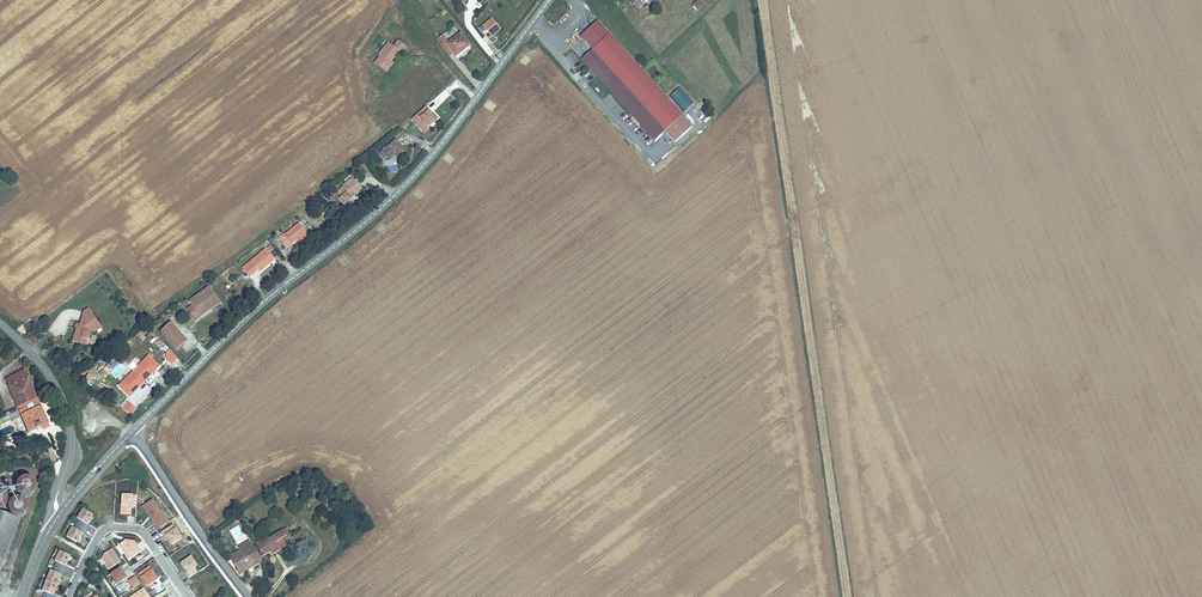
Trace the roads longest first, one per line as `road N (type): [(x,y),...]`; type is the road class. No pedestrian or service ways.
road 1 (tertiary): [(132,432),(263,301),(414,175),(550,0)]
road 2 (track): [(849,596),(763,0)]
road 3 (tertiary): [(0,323),(40,364),(60,400),(68,442),(60,513)]
road 4 (residential): [(132,432),(246,596)]
road 5 (residential): [(70,596),(109,529),(144,534),(187,596)]

